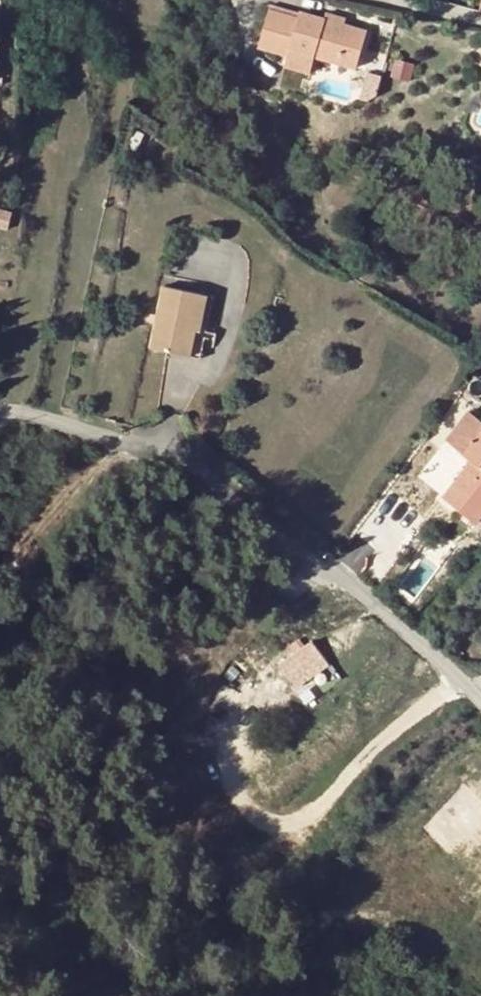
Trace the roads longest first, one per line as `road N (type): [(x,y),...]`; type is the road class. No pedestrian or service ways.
road 1 (unclassified): [(480,701),(321,558),(173,451),(0,413)]

